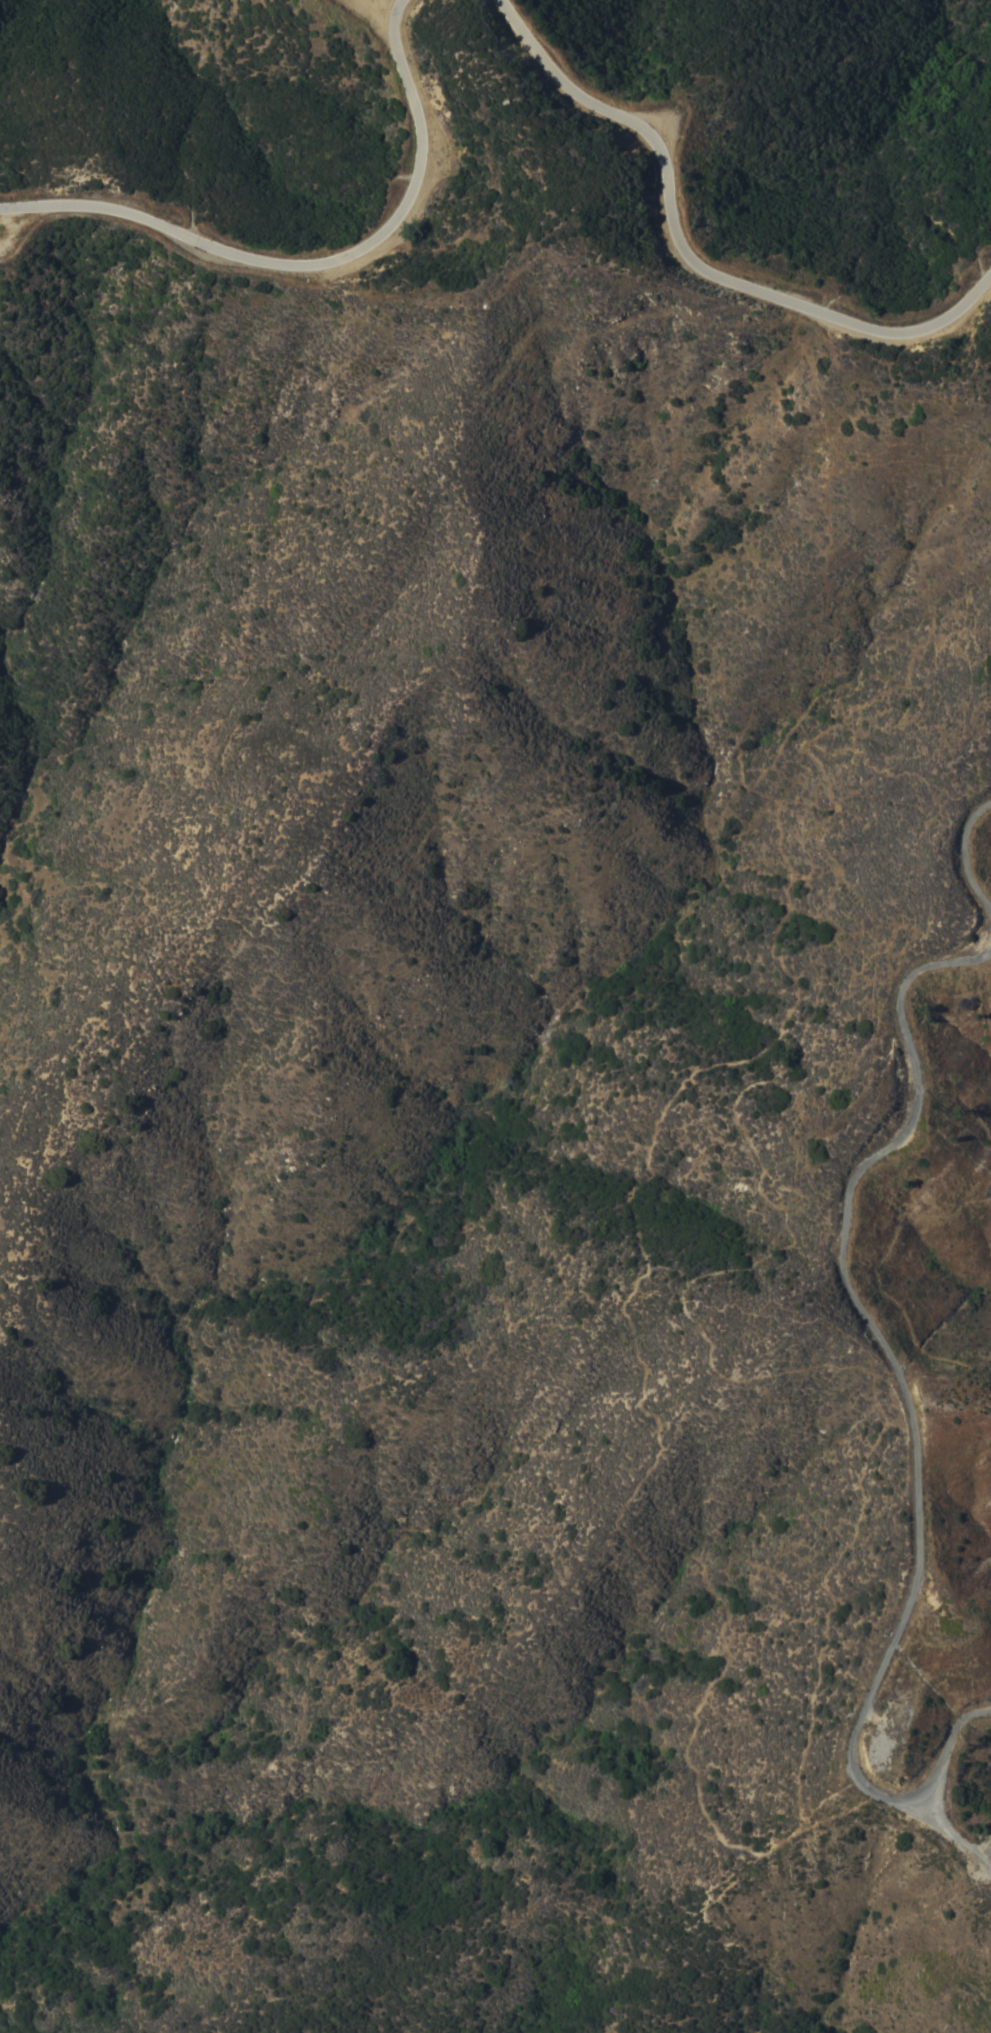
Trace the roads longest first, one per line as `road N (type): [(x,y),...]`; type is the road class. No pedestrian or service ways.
road 1 (track): [(916,1811),(877,1796),(855,1776),(854,1742),(867,1698),(921,1578),(919,1448),(903,1372),(846,1261),(859,1172),(919,1120),(903,996),(913,973),(990,949)]
road 2 (track): [(916,1811),(949,1777),(970,1726),(990,1714)]

